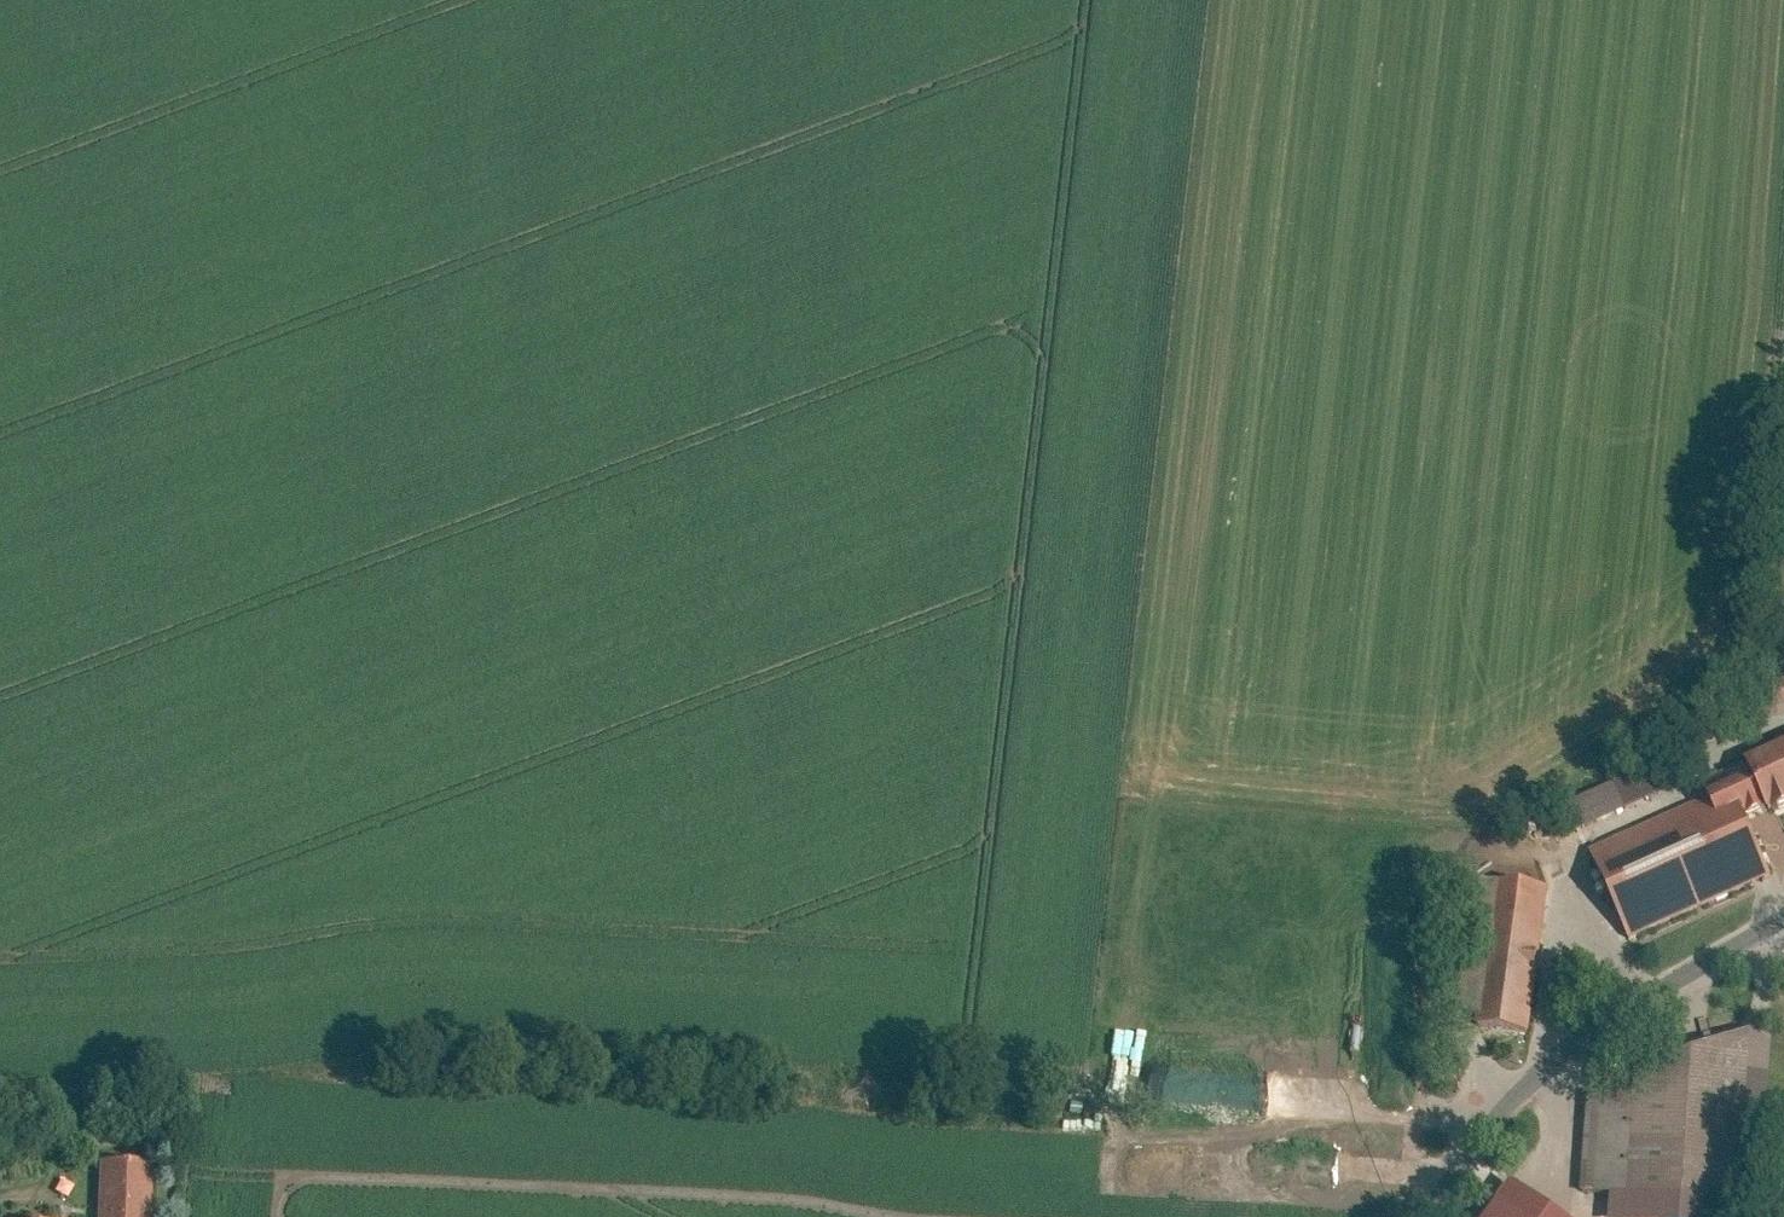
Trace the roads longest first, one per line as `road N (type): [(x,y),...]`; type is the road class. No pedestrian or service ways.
road 1 (unclassified): [(1438,1216),(1557,1052),(1783,919)]

